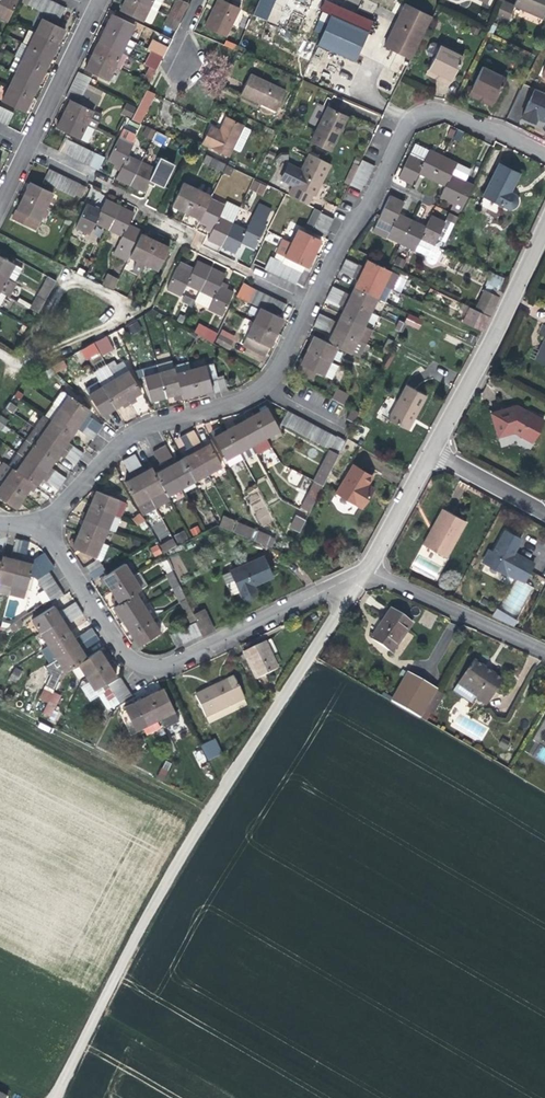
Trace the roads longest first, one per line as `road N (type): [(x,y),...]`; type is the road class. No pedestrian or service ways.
road 1 (unclassified): [(356,575),(186,845),(55,1097)]
road 2 (unclassified): [(43,519),(125,657),(145,667),(170,665),(356,575)]
road 3 (unclassified): [(43,519),(132,434),(261,387),(310,303)]
road 4 (residential): [(544,227),(432,454)]
road 5 (unclassified): [(381,181),(405,127),(434,111),(544,152)]
road 6 (residential): [(365,570),(544,652)]
road 7 (residential): [(28,148),(94,12)]
road 8 (unclassified): [(310,303),(381,181)]
road 9 (residential): [(28,148),(147,213)]
road 10 (residential): [(432,454),(365,570)]
road 11 (residential): [(193,245),(310,303)]
road 12 (residential): [(432,454),(544,513)]

